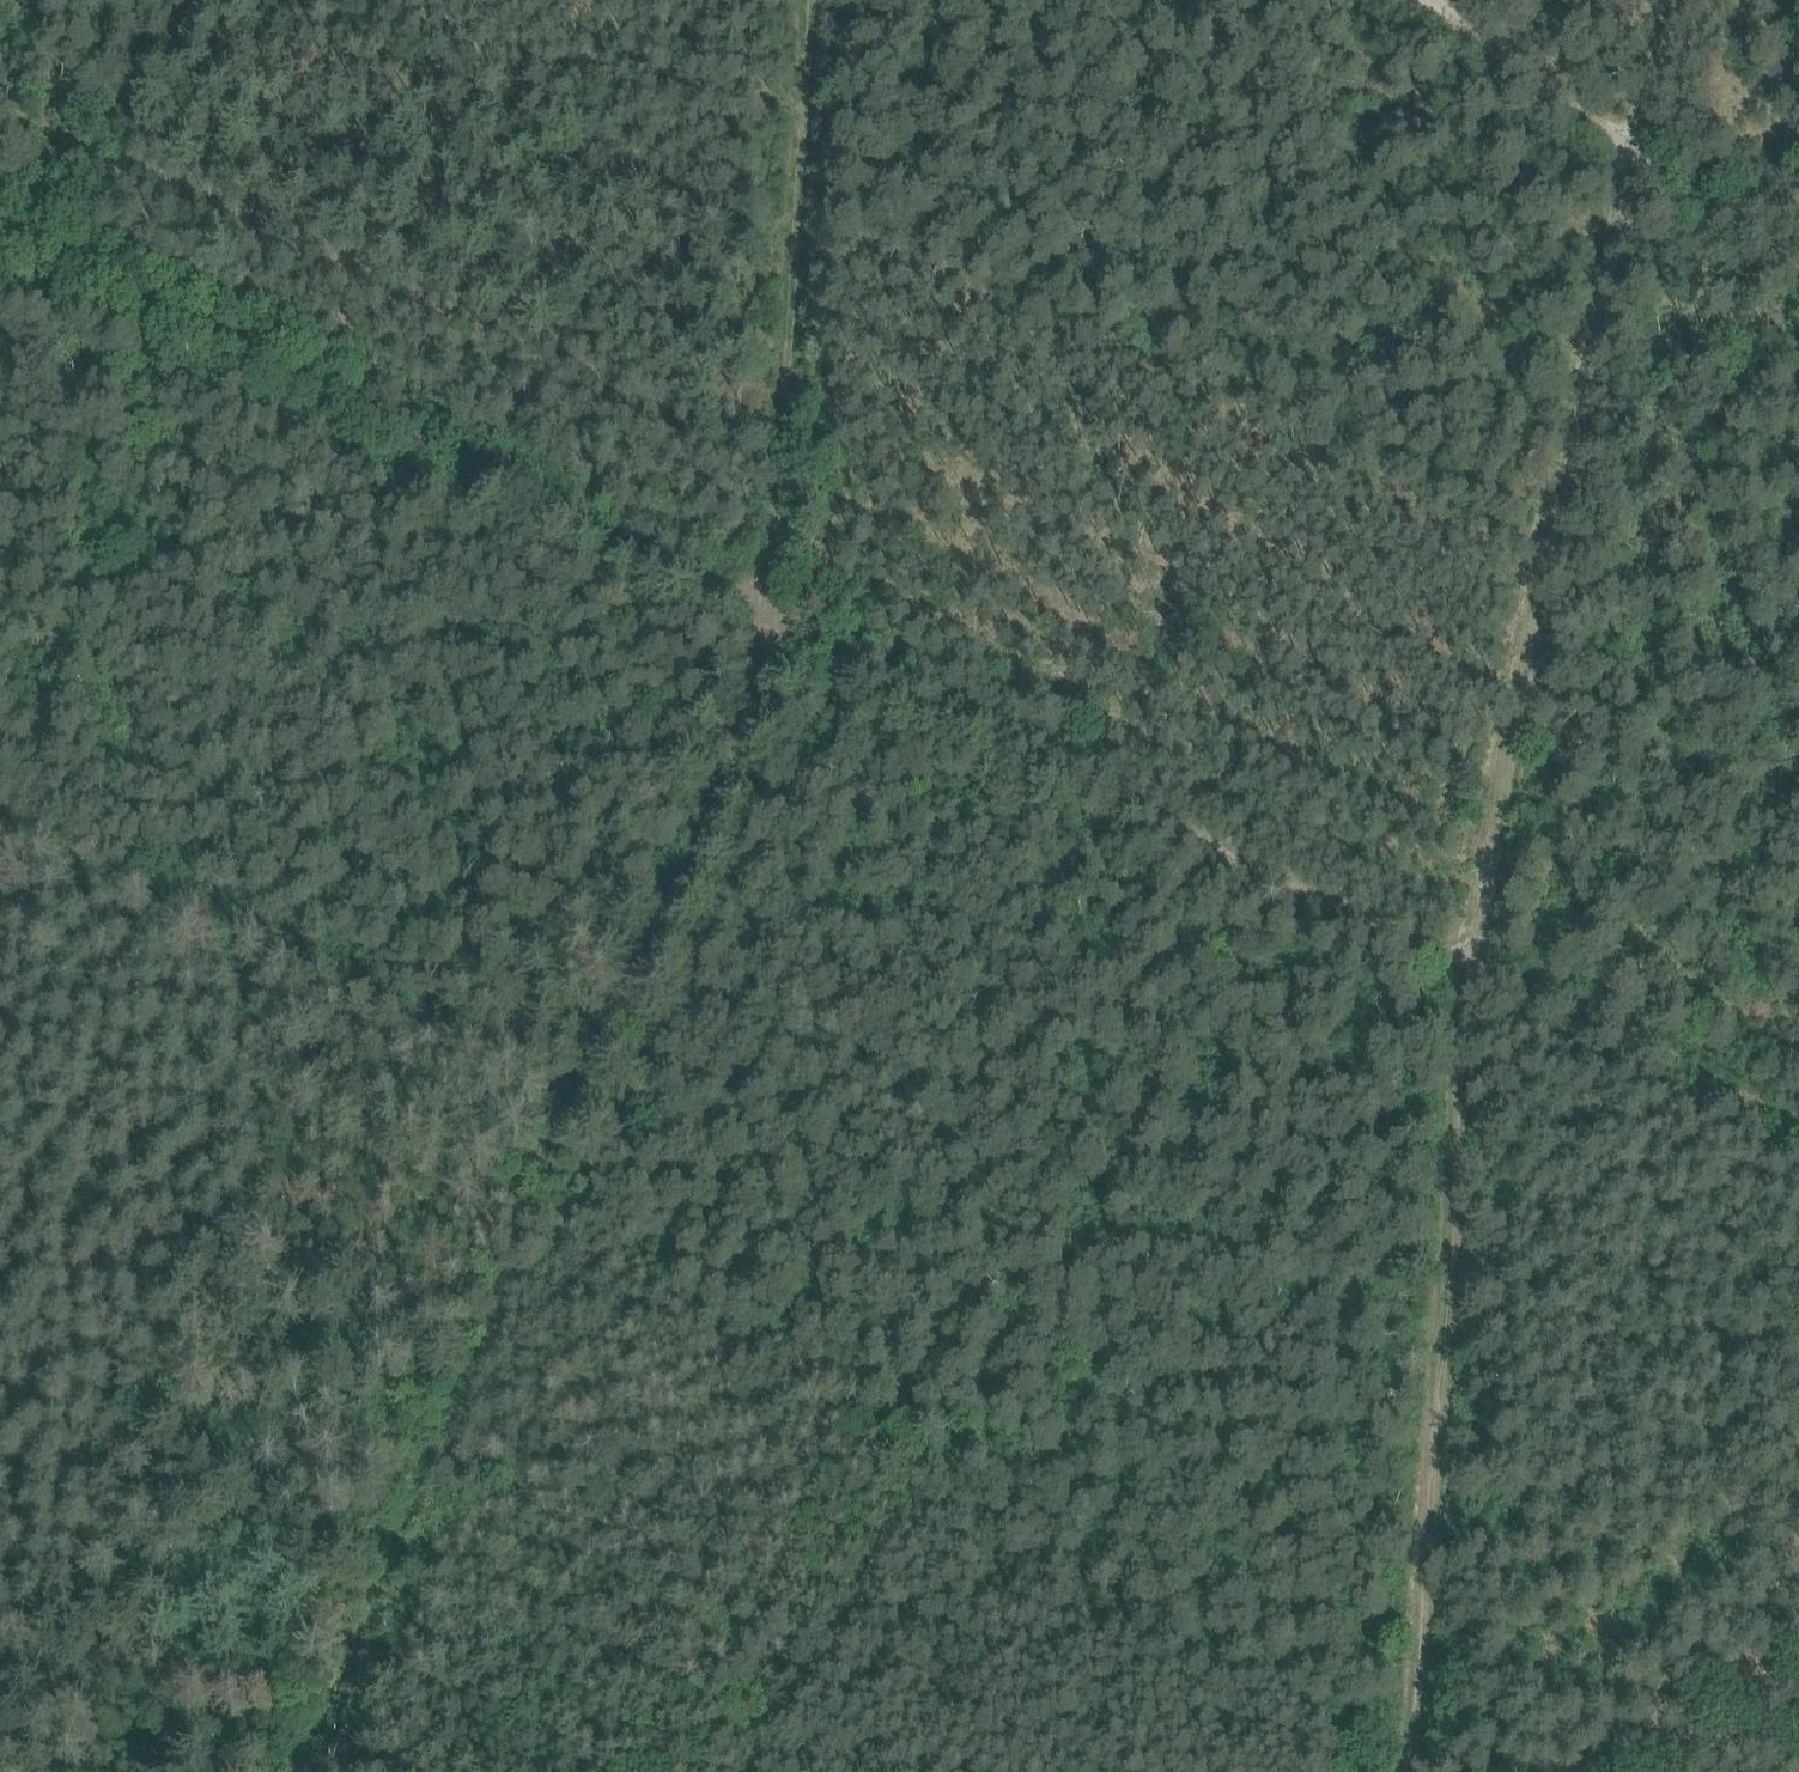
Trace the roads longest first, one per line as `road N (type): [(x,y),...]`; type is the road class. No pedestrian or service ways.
road 1 (track): [(1653,0),(1607,118),(1466,950),(1407,1771)]

